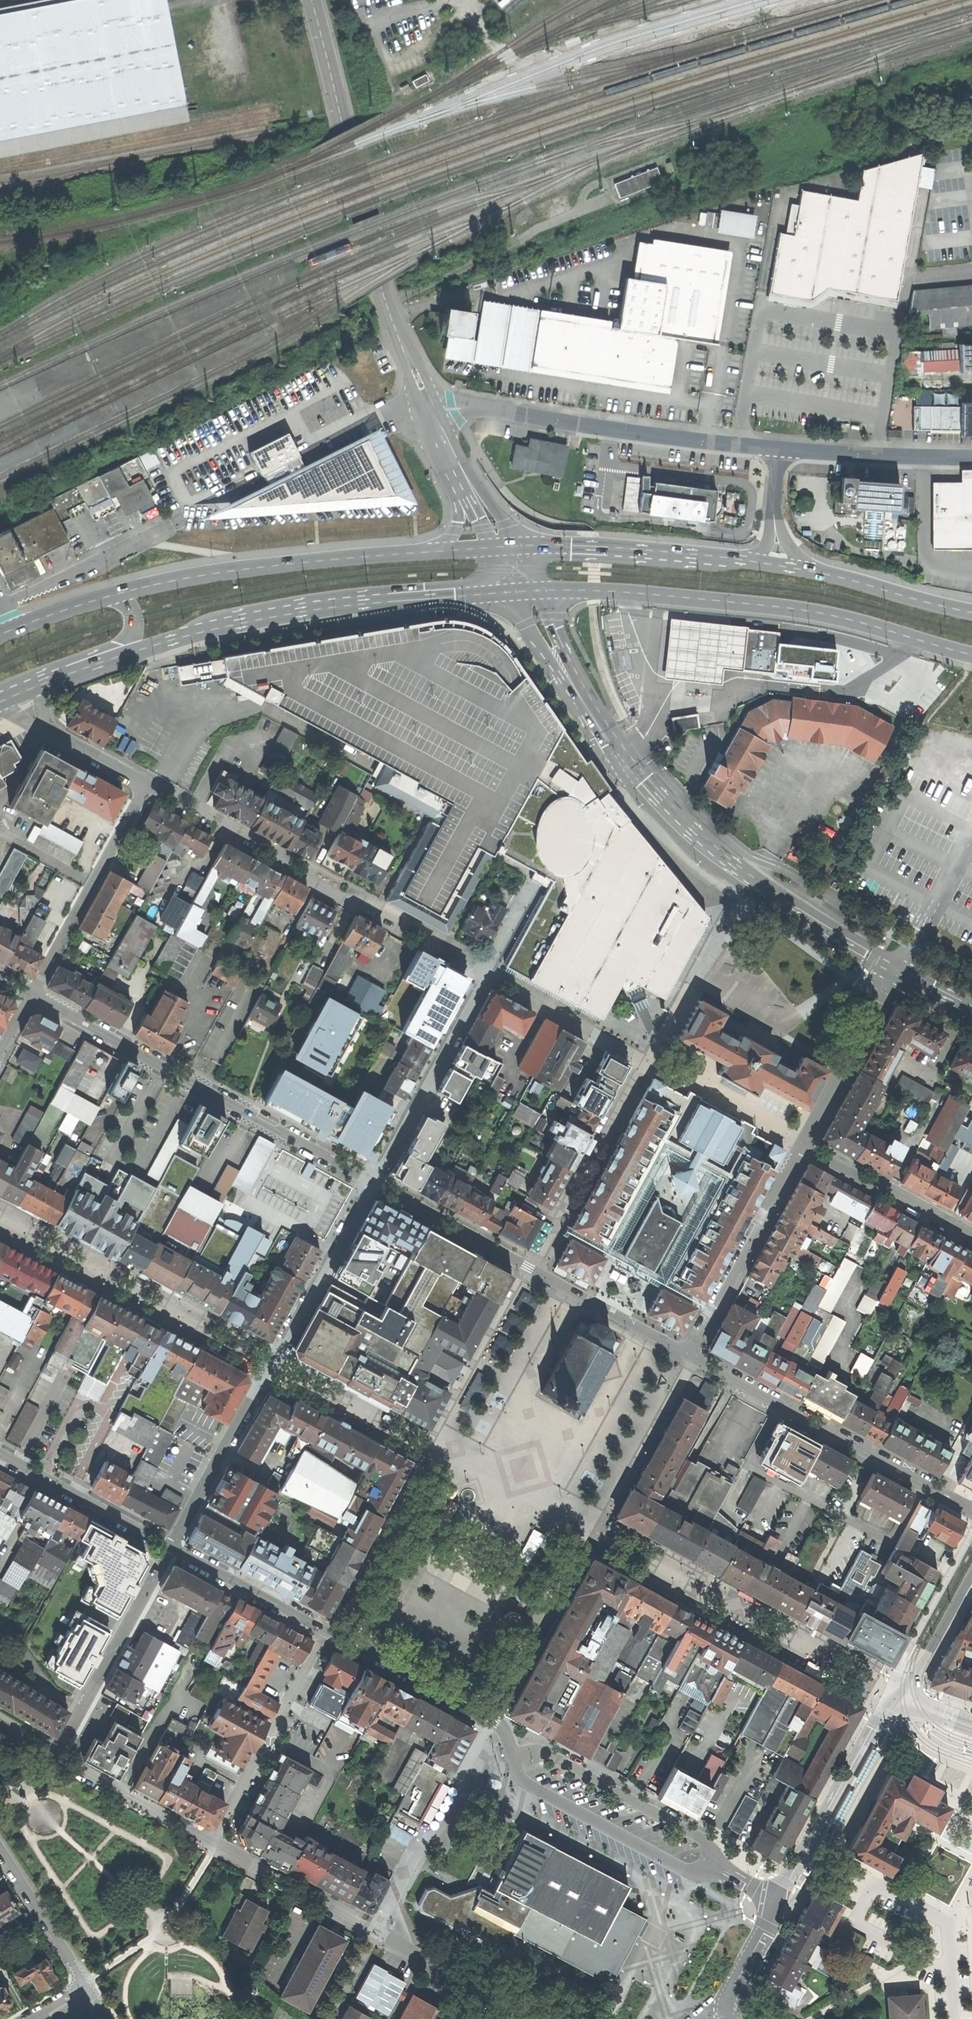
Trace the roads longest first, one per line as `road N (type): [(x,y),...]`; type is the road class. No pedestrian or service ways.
road 1 (primary): [(539,586),(789,607),(971,654)]
road 2 (unclassified): [(576,682),(623,755),(716,849),(900,968)]
road 3 (primary): [(111,656),(297,606),(515,586)]
road 4 (unclassified): [(424,394),(380,286),(309,0)]
road 5 (residential): [(489,971),(150,783)]
road 6 (residential): [(358,1170),(37,994)]
road 7 (residential): [(692,1354),(392,1189)]
road 8 (residential): [(971,1509),(692,1354)]
road 9 (primary): [(423,552),(214,572),(108,595)]
road 10 (residential): [(781,447),(476,406)]
road 11 (residential): [(720,1867),(702,1835),(548,1751),(516,1754)]
road 12 (residential): [(516,1754),(535,1785),(687,1869),(720,1867)]
road 13 (residential): [(331,1628),(217,1840)]
road 14 (residential): [(150,783),(37,994)]
road 15 (residential): [(489,971),(375,1180)]
road 16 (residential): [(804,1144),(692,1354)]
road 17 (residential): [(174,1546),(60,1752)]
road 18 (residential): [(375,1180),(265,1384)]
road 19 (residential): [(331,1628),(484,1708),(506,1726),(516,1754)]
road 20 (residential): [(785,1900),(885,1715)]
road 21 (residential): [(971,1534),(909,1648),(885,1715)]
road 22 (residential): [(900,968),(804,1144)]
road 23 (residential): [(0,1449),(174,1546)]
road 24 (residential): [(547,2018),(378,1929)]
road 25 (residential): [(971,456),(781,447)]
road 26 (residential): [(971,1229),(804,1144)]
road 27 (residential): [(265,1384),(174,1546)]
road 28 (residential): [(378,1929),(217,1840)]
road 29 (residential): [(165,524),(3,605)]
road 30 (residential): [(217,1840),(60,1752)]
road 31 (residential): [(174,1546),(331,1628)]
road 32 (primary): [(745,561),(572,548)]
road 33 (primary): [(902,594),(745,561)]
road 34 (residential): [(85,1983),(0,1847)]
road 35 (residential): [(902,594),(811,564),(775,530)]
road 36 (tertiary): [(924,1697),(923,1663),(971,1573)]
road 37 (residential): [(729,2018),(741,1980),(785,1900)]

